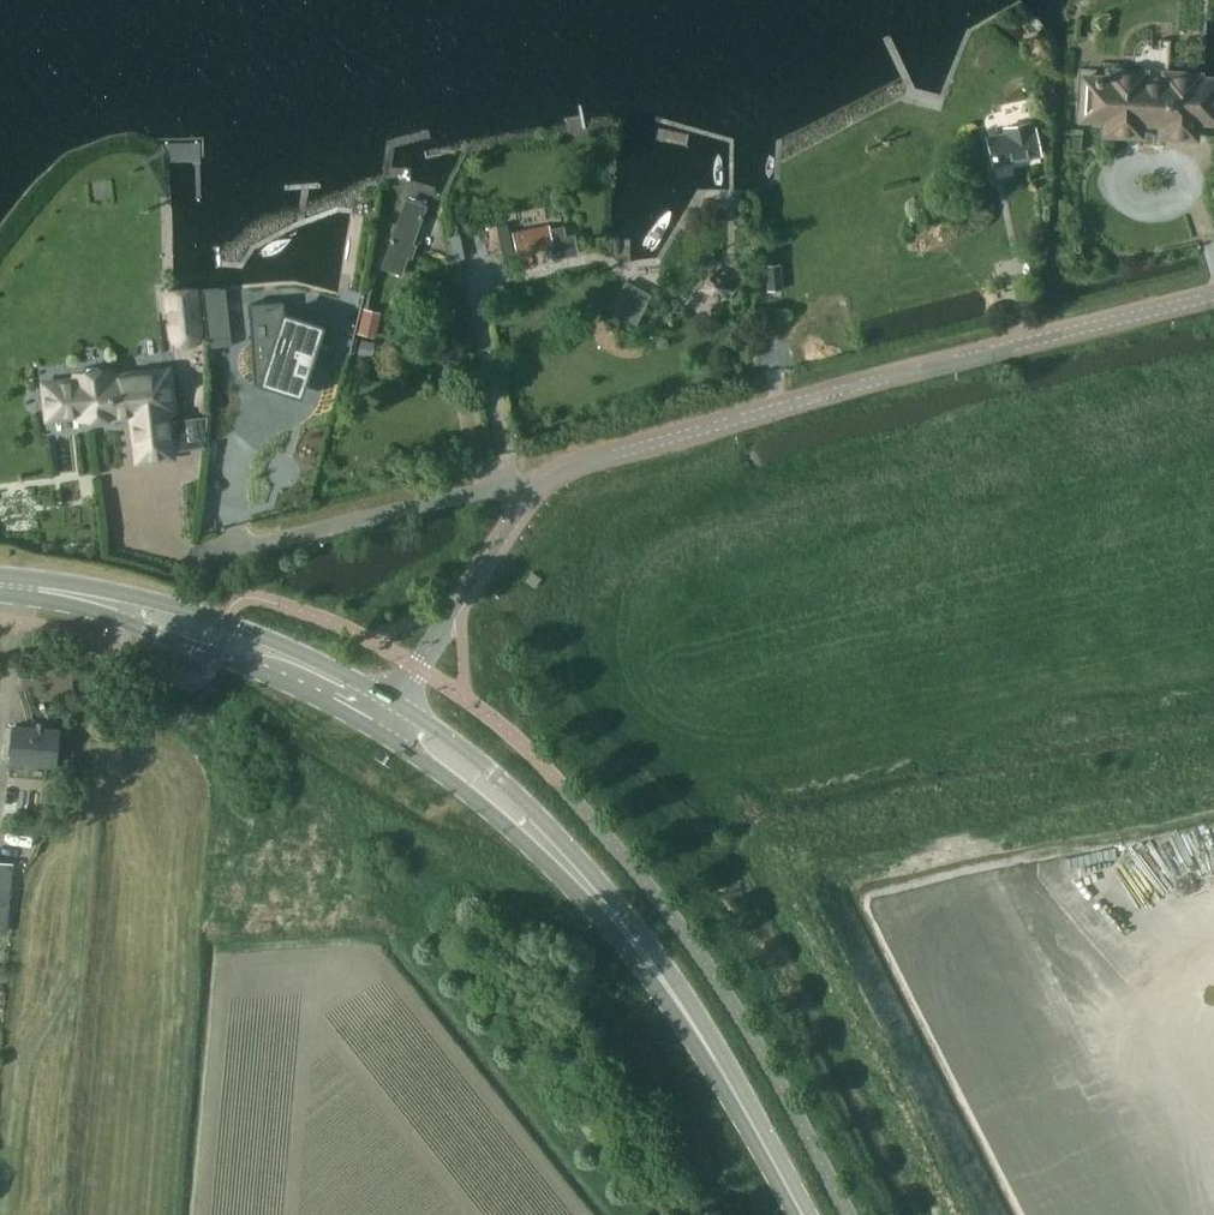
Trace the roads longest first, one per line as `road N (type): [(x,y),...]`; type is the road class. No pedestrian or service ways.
road 1 (tertiary): [(539,490),(567,467),(1213,295)]
road 2 (secondary): [(714,1058),(653,945),(575,852),(497,776),(392,699)]
road 3 (secondary): [(373,729),(461,786),(552,866),(714,1058)]
road 4 (secondary): [(392,699),(225,621),(75,581),(0,575)]
road 5 (secondary): [(0,593),(71,605),(214,653),(373,729)]
road 6 (residential): [(539,490),(513,486),(214,555),(188,551)]
road 7 (tertiary): [(392,699),(539,490)]
road 8 (secondary): [(807,1214),(714,1058)]

